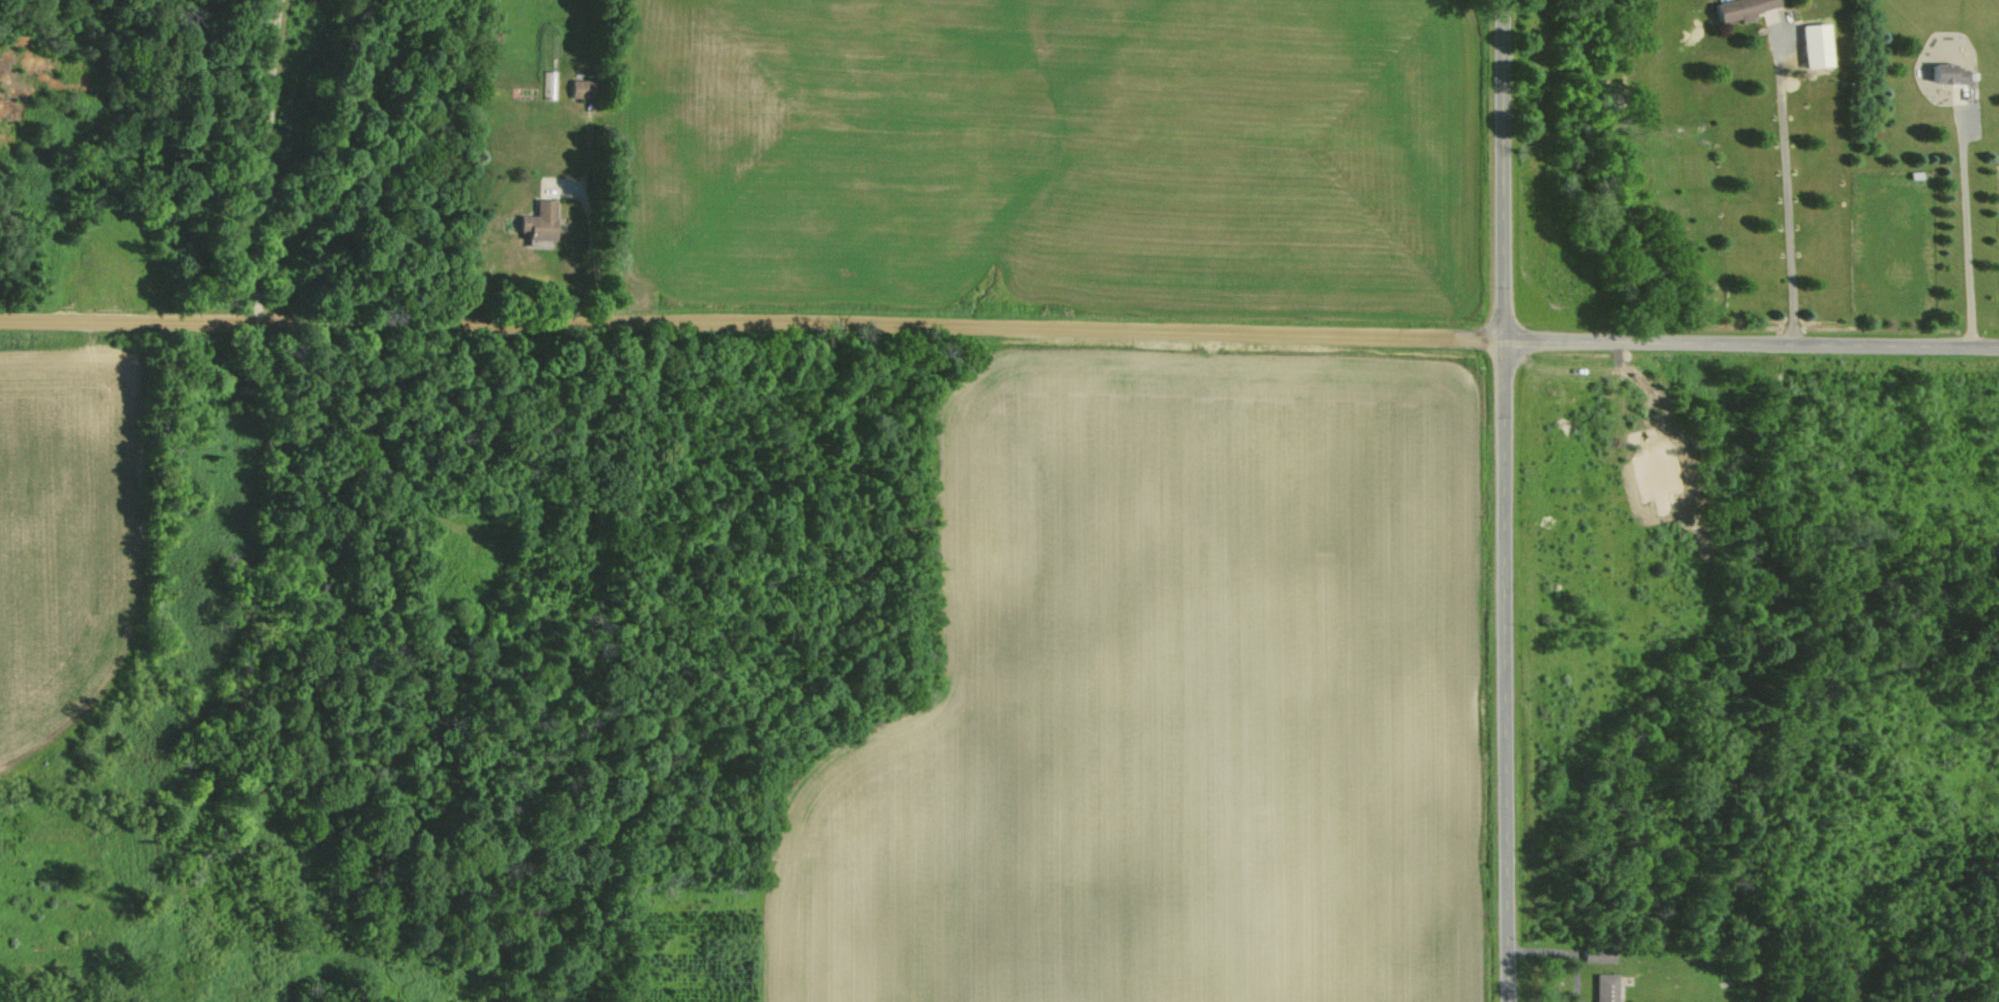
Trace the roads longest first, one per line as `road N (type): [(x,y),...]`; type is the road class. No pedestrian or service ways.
road 1 (residential): [(1503,341),(0,322)]
road 2 (tertiary): [(1508,1001),(1503,341)]
road 3 (residential): [(1998,345),(1503,341)]
road 4 (tertiary): [(1503,341),(1503,0)]

